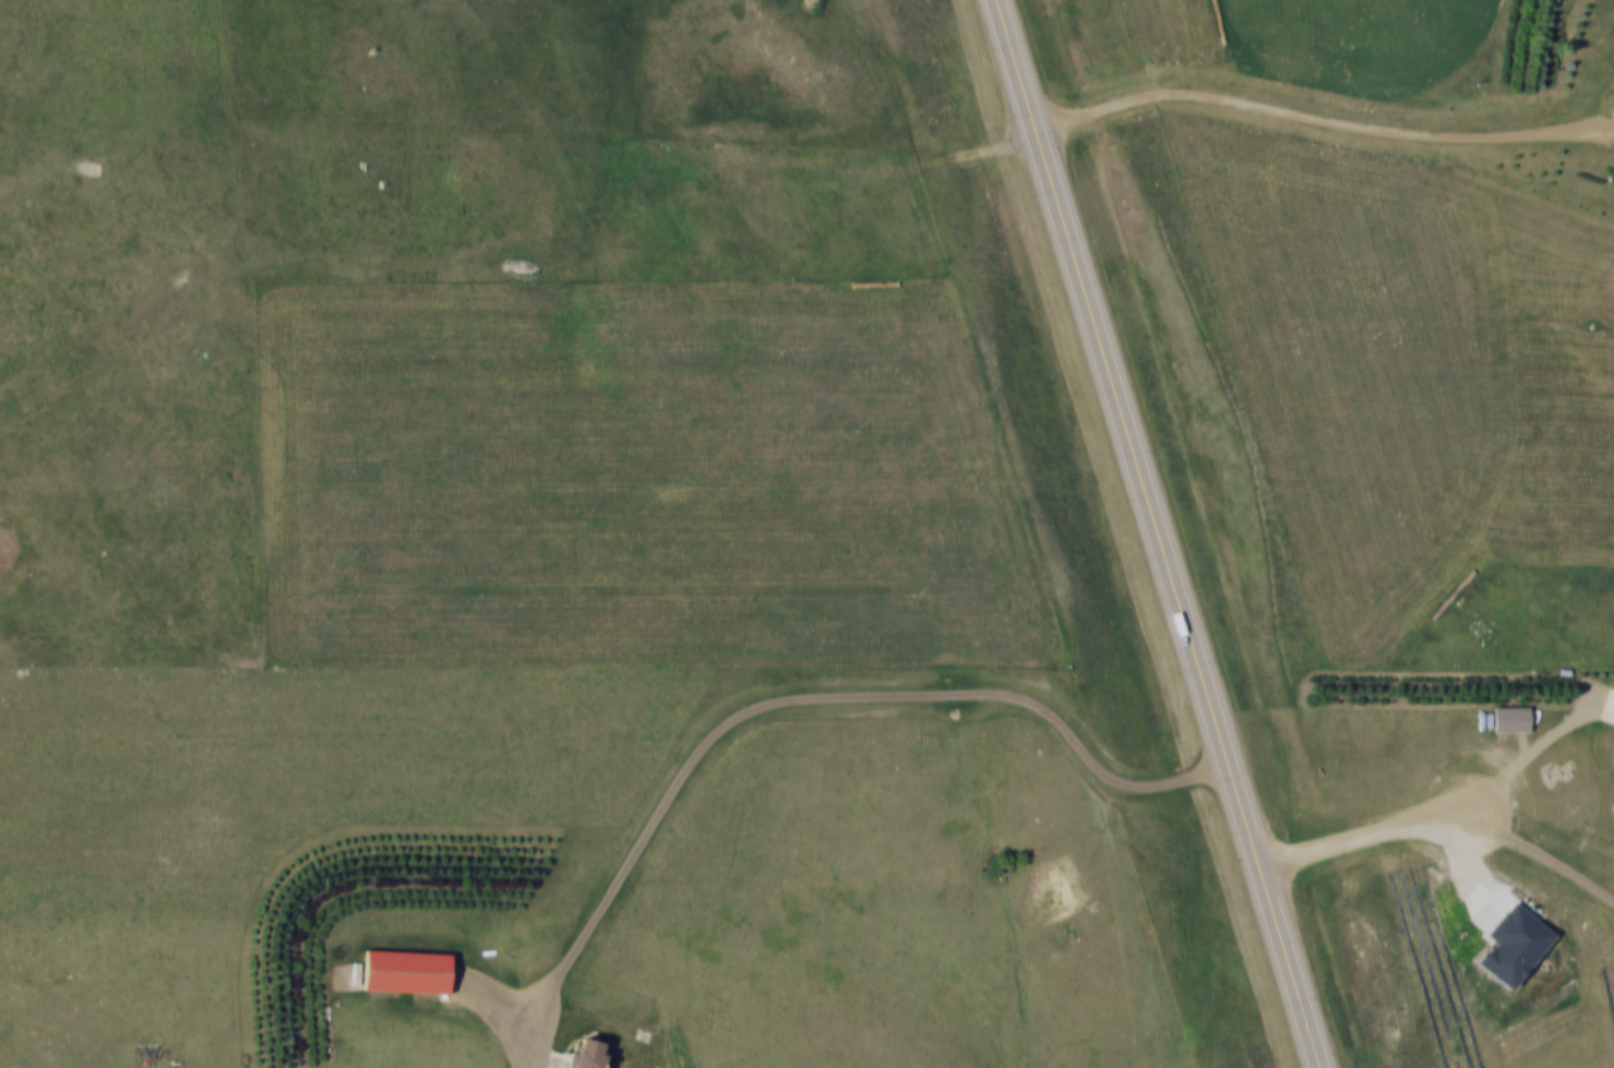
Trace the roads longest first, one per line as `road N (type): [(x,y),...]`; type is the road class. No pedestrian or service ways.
road 1 (primary): [(997,0),(1323,1067)]

